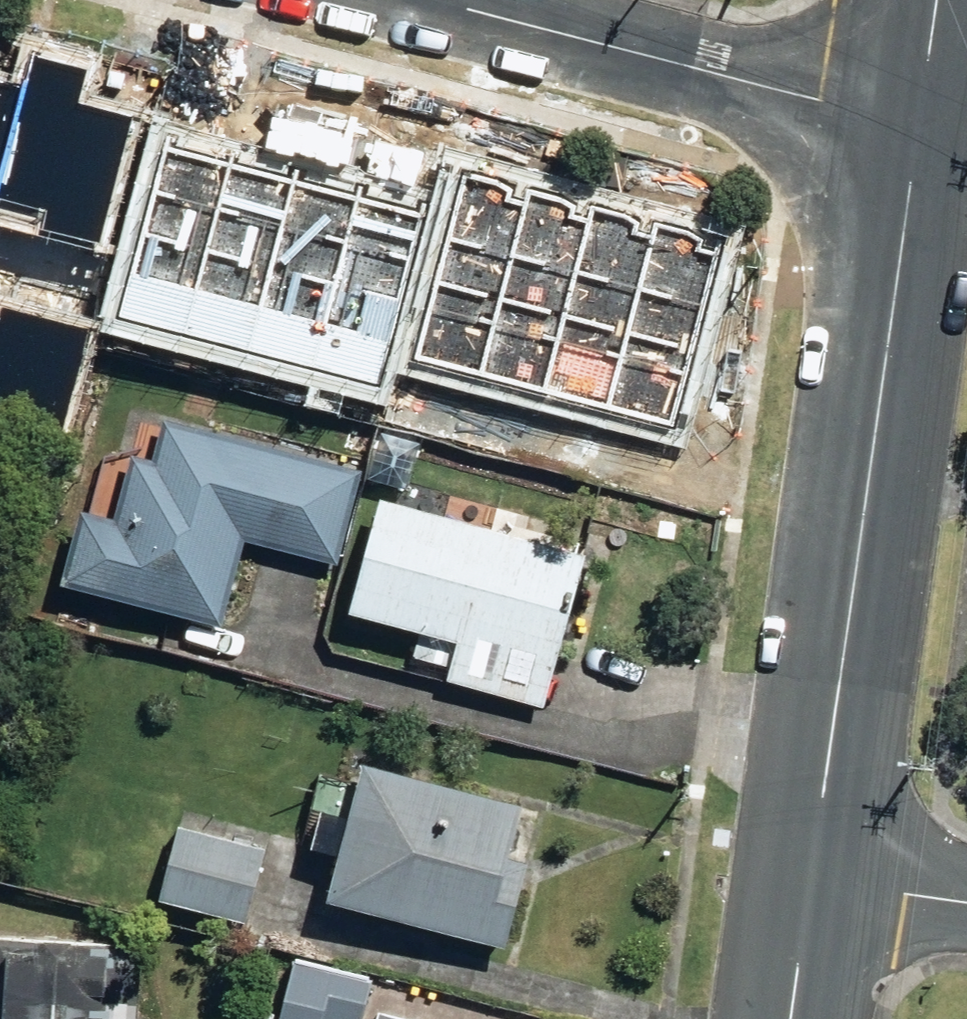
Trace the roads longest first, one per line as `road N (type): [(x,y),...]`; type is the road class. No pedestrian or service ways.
road 1 (secondary): [(921,121),(817,889)]
road 2 (residential): [(443,0),(824,105),(921,121)]
road 3 (residential): [(817,889),(966,910)]
road 4 (secondary): [(817,889),(798,1018)]
road 5 (secondary): [(938,0),(921,121)]

